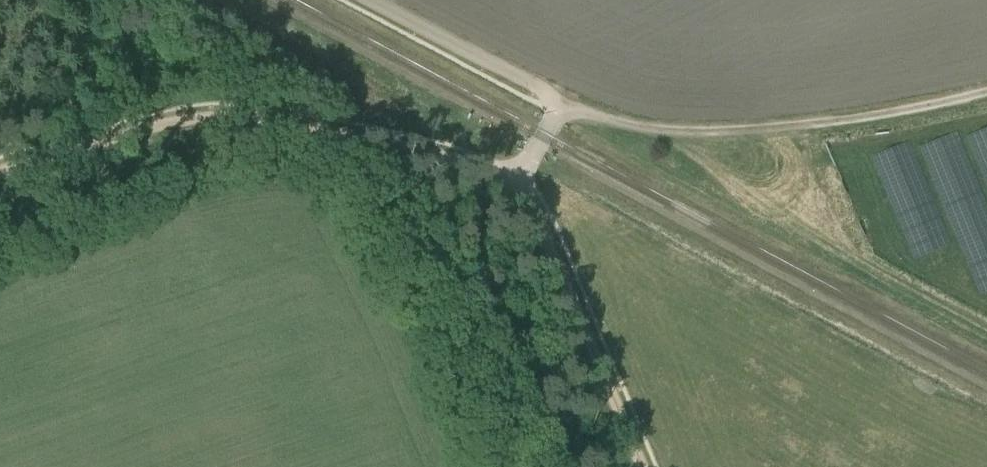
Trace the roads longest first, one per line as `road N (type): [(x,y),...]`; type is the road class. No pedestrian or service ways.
road 1 (track): [(510,184),(460,159),(269,118),(176,122),(0,171)]
road 2 (track): [(555,107),(665,130),(833,129),(986,103)]
road 3 (track): [(641,466),(534,213),(510,184)]
road 4 (track): [(370,0),(549,95),(553,112)]

